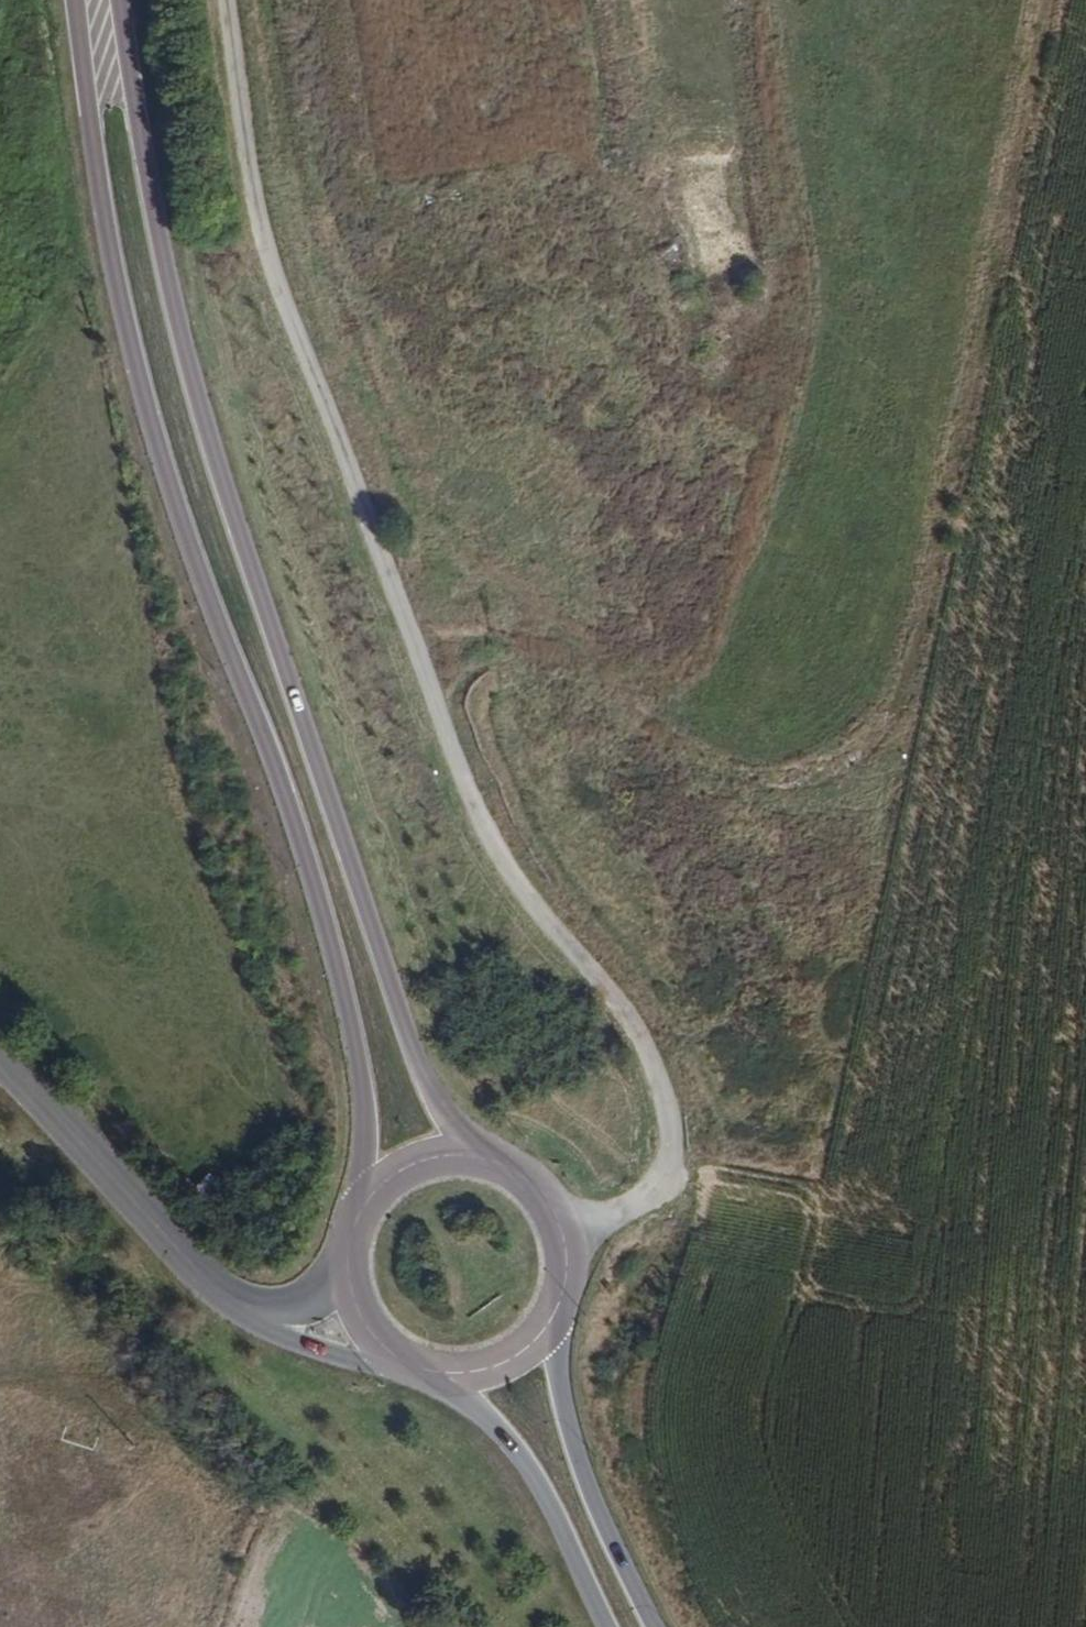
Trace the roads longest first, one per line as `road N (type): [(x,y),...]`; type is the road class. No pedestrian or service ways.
road 1 (track): [(561,1232),(642,1199),(663,1171),(669,1123),(660,1086),(634,1028),(525,896),(469,802),(270,261),(226,0)]
road 2 (primary): [(81,0),(108,239),(130,338),(203,585),(277,762),(340,965),(366,1096),(372,1199)]
road 3 (primary): [(483,1161),(412,1049),(215,461),(151,199),(120,0)]
road 4 (track): [(423,671),(525,649),(651,684),(681,679),(713,652),(797,348),(799,288),(757,0)]
road 5 (track): [(545,120),(655,227),(680,263),(708,361),(737,386),(782,402)]
road 6 (tertiary): [(222,1295),(0,1062)]
road 7 (primary): [(655,1626),(581,1467),(549,1327)]
road 8 (primary): [(457,1377),(540,1484),(607,1626)]
road 9 (primary): [(549,1327),(567,1265),(561,1232),(544,1200),(517,1175),(483,1161)]
road 10 (tertiary): [(222,1295),(360,1365),(407,1364)]
road 11 (tertiary): [(348,1267),(319,1299),(276,1306),(222,1295)]
road 12 (primary): [(483,1161),(422,1163),(372,1199)]

